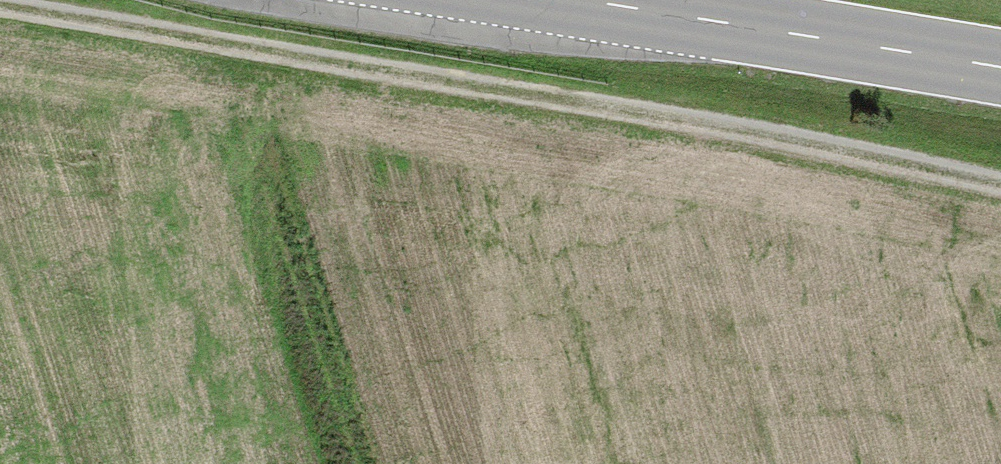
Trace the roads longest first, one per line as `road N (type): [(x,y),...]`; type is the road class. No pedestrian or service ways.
road 1 (track): [(0,19),(291,55),(1000,196)]
road 2 (primary): [(1000,74),(529,0)]

